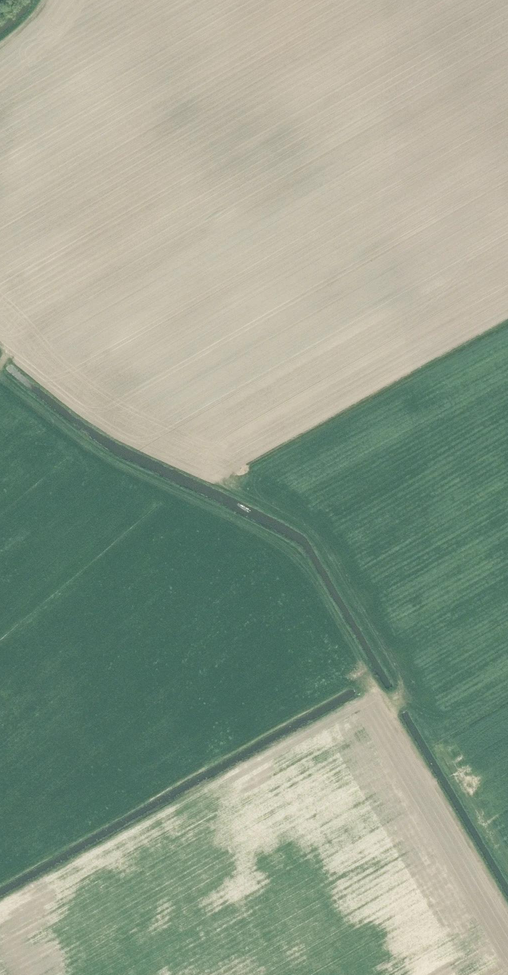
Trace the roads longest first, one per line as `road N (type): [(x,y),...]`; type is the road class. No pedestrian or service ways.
road 1 (track): [(365,679),(390,711),(407,688),(315,536),(120,435),(9,354)]
road 2 (track): [(390,711),(507,909)]
road 3 (track): [(401,0),(503,156)]

